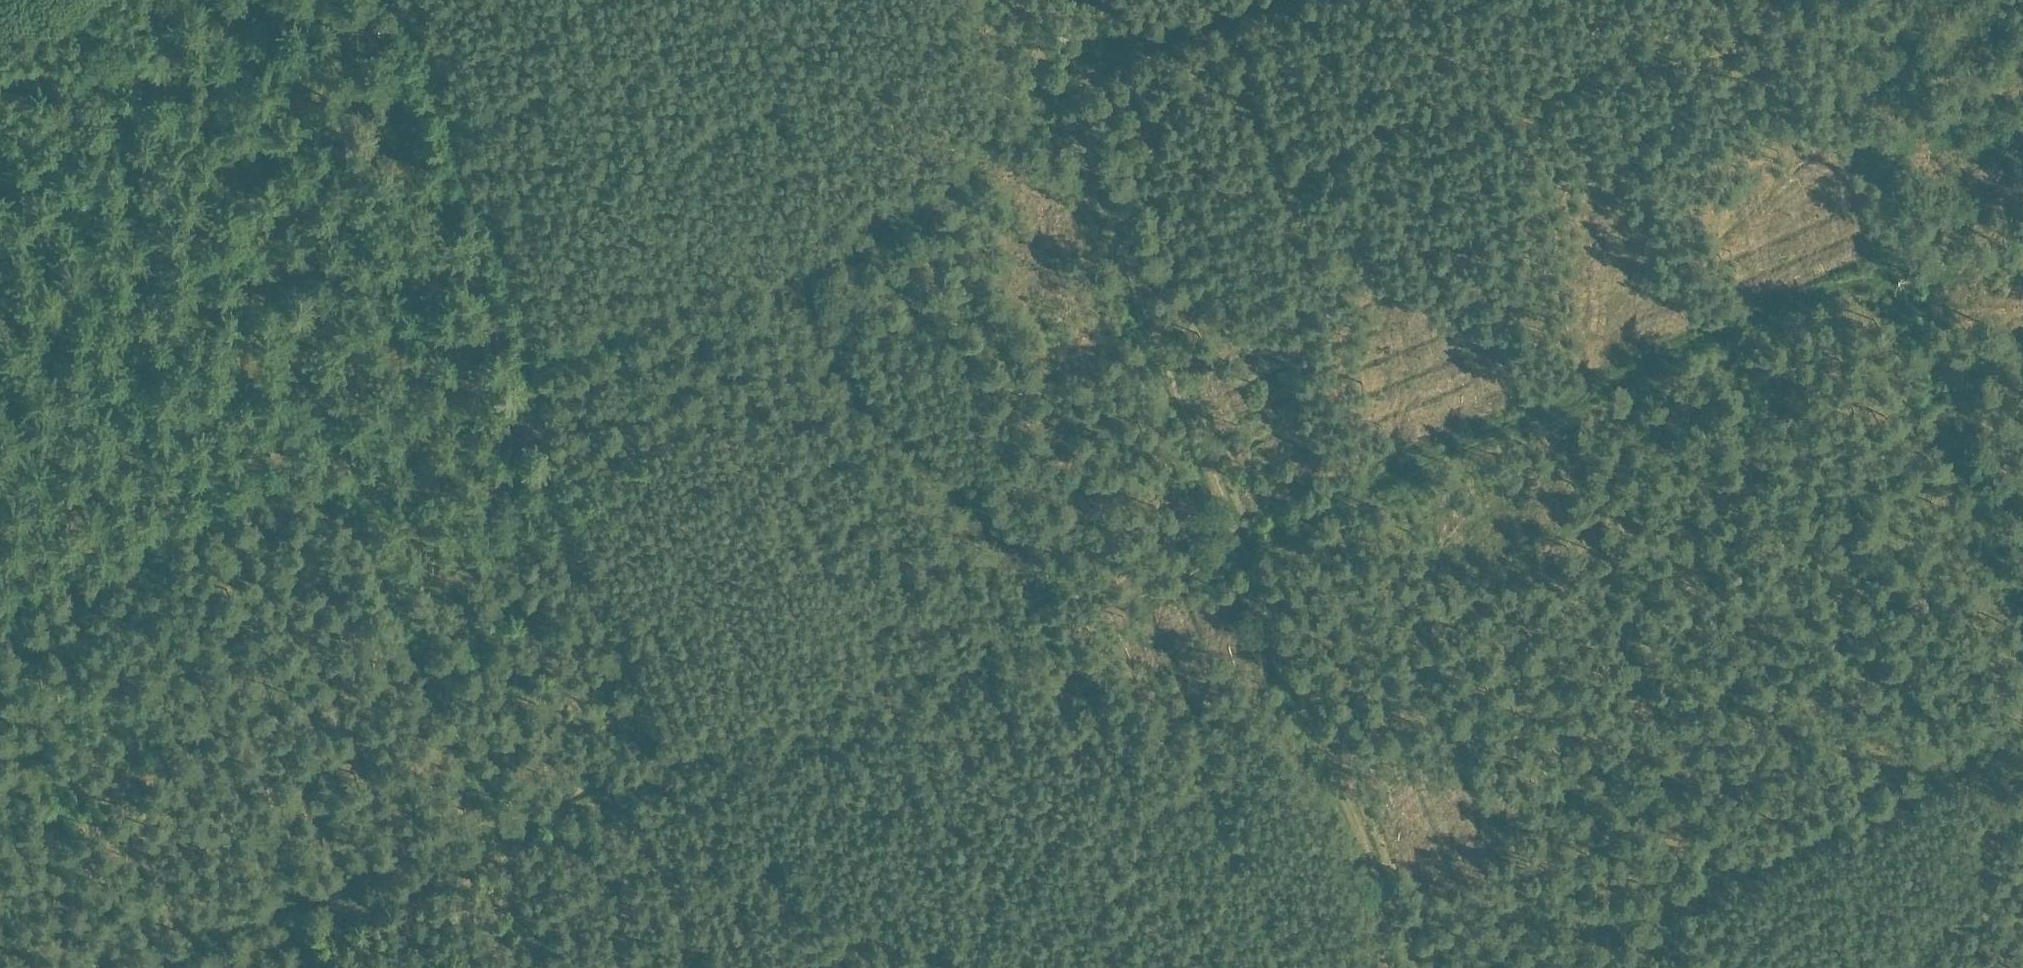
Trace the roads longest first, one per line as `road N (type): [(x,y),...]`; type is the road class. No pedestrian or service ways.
road 1 (track): [(1016,0),(1422,967)]
road 2 (track): [(1895,254),(1083,597)]
road 3 (track): [(2022,446),(1979,477),(1895,254),(1878,155),(1815,0)]
road 4 (track): [(1979,477),(2022,598)]

